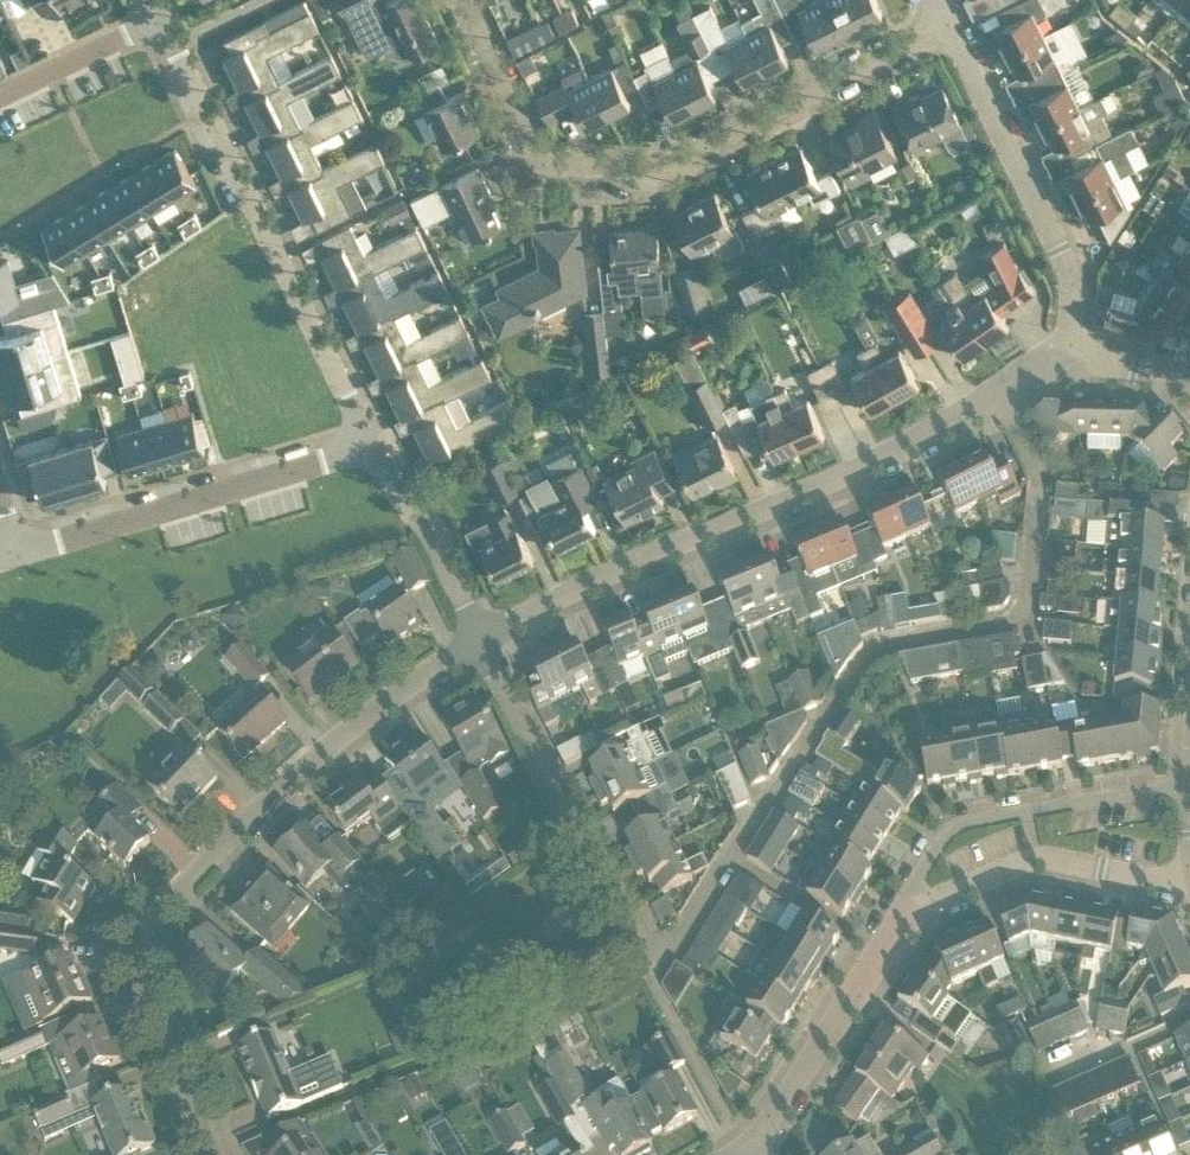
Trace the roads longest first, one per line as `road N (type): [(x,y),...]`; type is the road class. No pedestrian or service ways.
road 1 (residential): [(649,980),(861,668),(900,644),(1008,624),(1021,608),(1038,480),(996,396)]
road 2 (residential): [(208,1154),(144,980),(141,947),(152,917),(249,815),(381,705),(478,641)]
road 3 (residential): [(947,26),(651,171),(537,156),(461,0)]
road 4 (residential): [(478,641),(996,396)]
road 5 (residential): [(158,20),(365,438)]
road 6 (residential): [(649,980),(478,641)]
road 7 (residential): [(365,438),(325,459),(13,557)]
road 8 (residential): [(1061,341),(1072,313),(1062,244),(947,26)]
road 9 (residential): [(905,919),(916,879),(944,836),(961,826),(1189,783)]
road 10 (residential): [(905,919),(944,892),(1028,860),(1189,886)]
road 11 (residential): [(750,1146),(905,919)]
road 12 (residential): [(365,438),(431,542),(478,641)]
road 13 (residential): [(158,20),(0,95)]
road 14 (residential): [(1061,341),(1189,381)]

